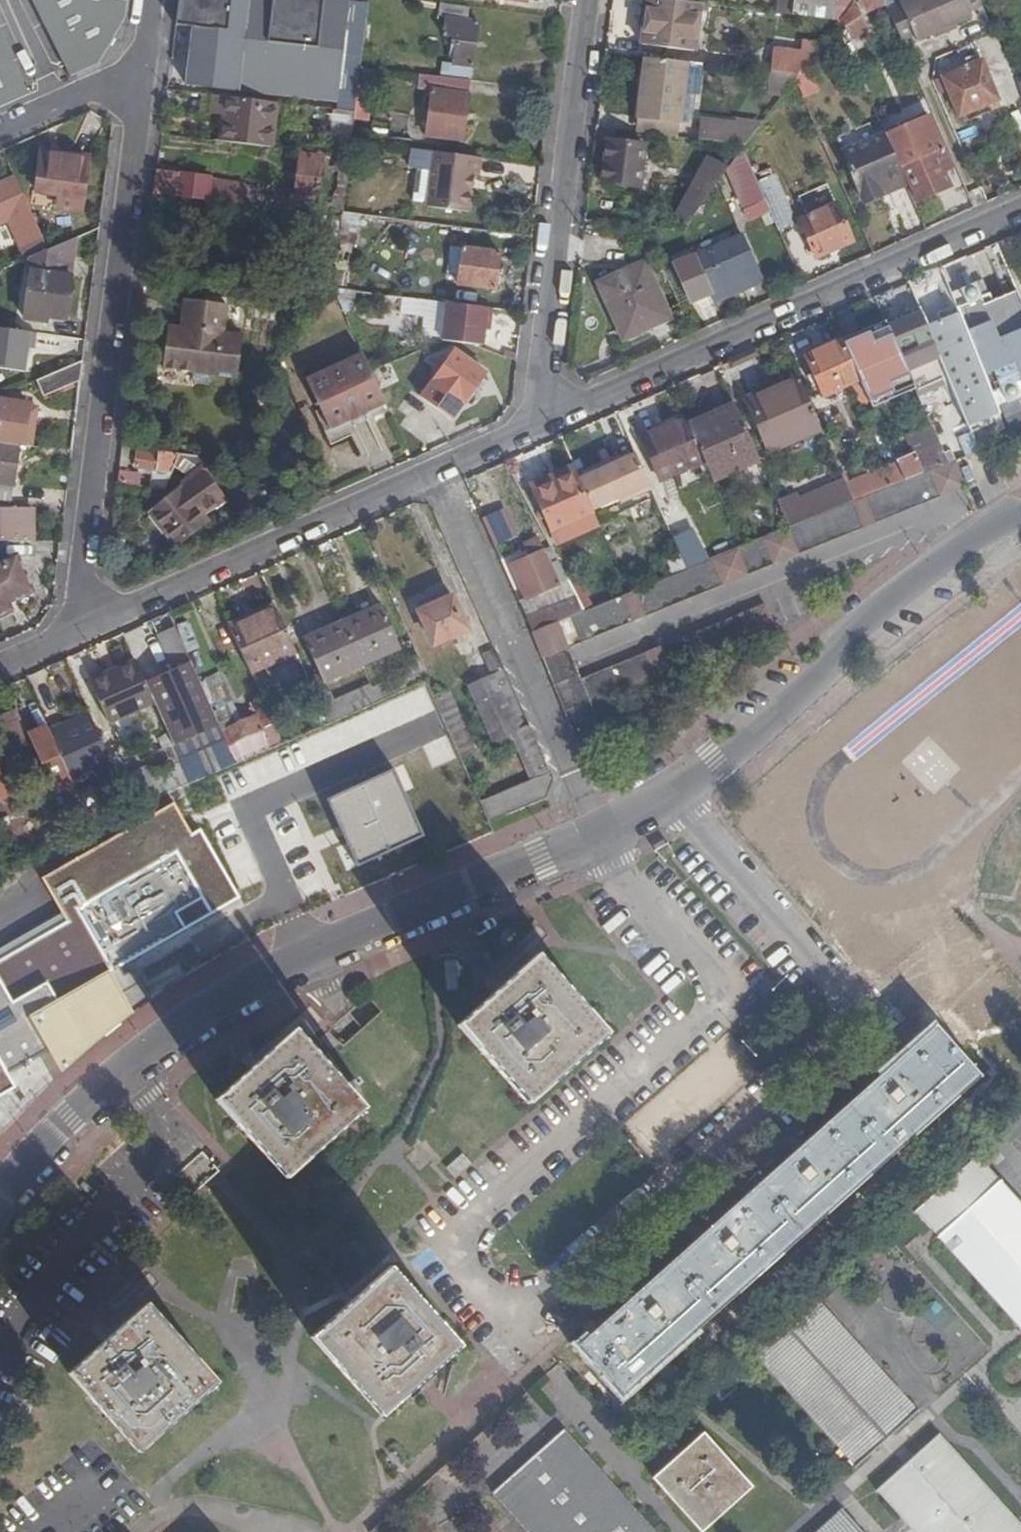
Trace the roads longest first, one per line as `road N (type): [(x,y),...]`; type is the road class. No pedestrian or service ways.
road 1 (residential): [(671,791),(860,1025),(857,1050),(550,1316),(512,1316),(474,1265),(487,1221),(718,1024),(719,999),(595,830)]
road 2 (residential): [(0,1194),(71,1118),(203,1017),(284,968),(595,830)]
road 3 (residential): [(92,622),(77,590),(135,100)]
road 4 (residential): [(552,416),(1020,208)]
road 5 (residential): [(92,622),(552,416)]
road 6 (residential): [(671,791),(986,534),(1020,514)]
road 7 (residential): [(552,416),(548,381),(589,0)]
road 8 (residential): [(0,130),(103,84),(135,100)]

